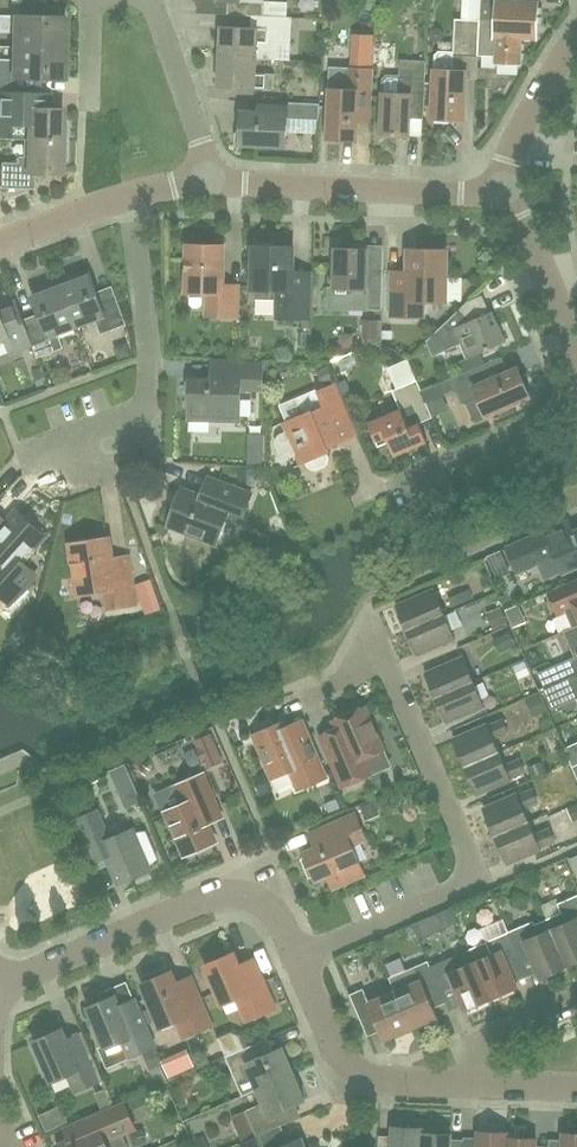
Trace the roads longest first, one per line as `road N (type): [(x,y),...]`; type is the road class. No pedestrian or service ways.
road 1 (residential): [(300,957),(464,886),(473,875),(473,858),(387,662)]
road 2 (residential): [(8,980),(218,893),(266,903),(300,957)]
road 3 (residential): [(509,195),(235,184),(205,172)]
road 4 (residential): [(146,408),(51,443),(38,459),(43,472),(74,480),(118,465),(137,450),(145,429)]
road 5 (residential): [(300,957),(341,1055),(357,1070),(377,1080),(471,1083)]
road 6 (residential): [(146,408),(149,349),(130,194)]
road 7 (residential): [(384,484),(576,400)]
road 8 (residential): [(205,172),(154,0)]
road 9 (residential): [(509,195),(522,127),(576,41)]
road 10 (residential): [(576,345),(509,195)]
road 11 (residential): [(471,1083),(495,1027),(576,993)]
road 12 (residential): [(130,194),(0,243)]

